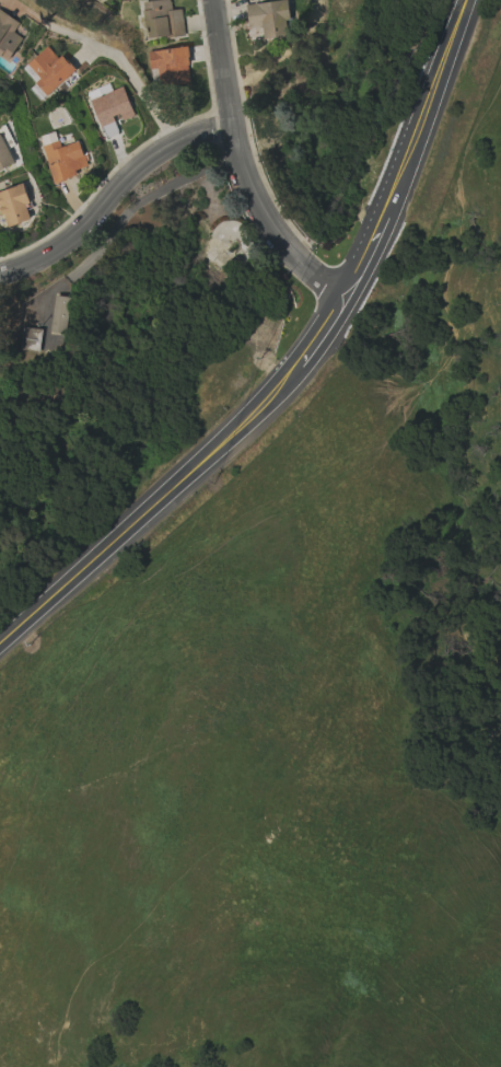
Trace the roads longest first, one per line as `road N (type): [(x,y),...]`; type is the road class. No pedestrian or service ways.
road 1 (primary): [(0,645),(240,432),(302,363)]
road 2 (residential): [(212,0),(245,186),(283,247),(347,298)]
road 3 (primary): [(347,298),(383,228),(469,0)]
road 4 (residential): [(0,274),(79,235),(161,151),(232,129)]

